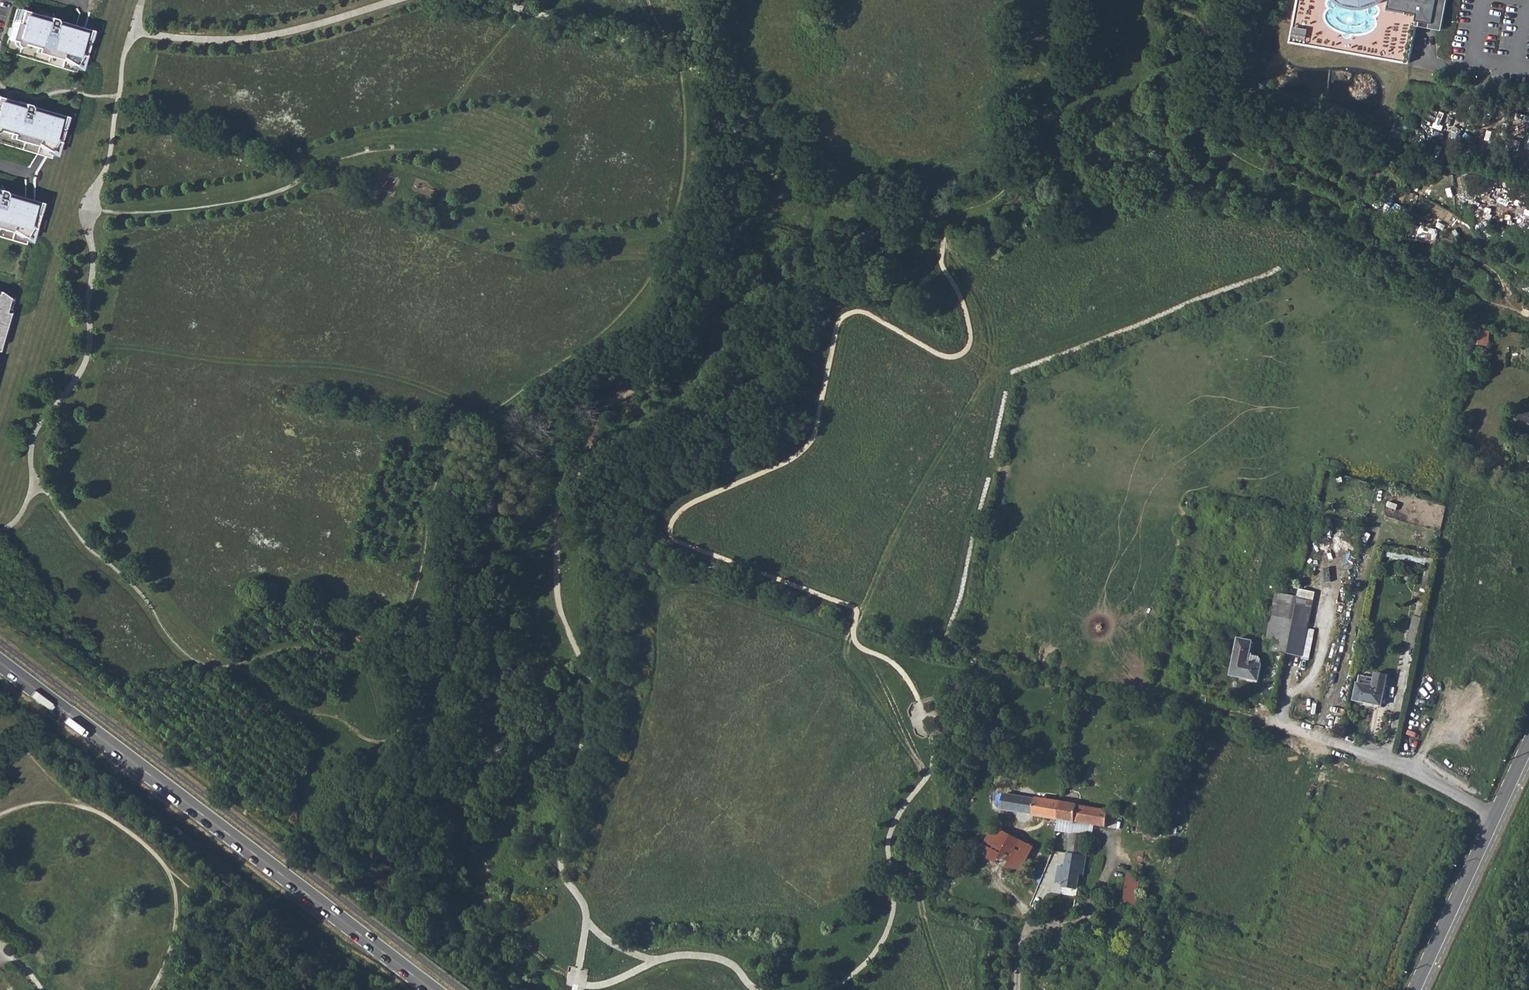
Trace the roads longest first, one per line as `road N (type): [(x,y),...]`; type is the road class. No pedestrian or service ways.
road 1 (tertiary): [(433,989),(0,665)]
road 2 (residential): [(1496,817),(1403,765),(1246,715)]
road 3 (track): [(1017,989),(1037,898),(1050,889),(1096,896),(1112,858),(1109,836)]
road 4 (unclassified): [(1496,817),(1414,989)]

